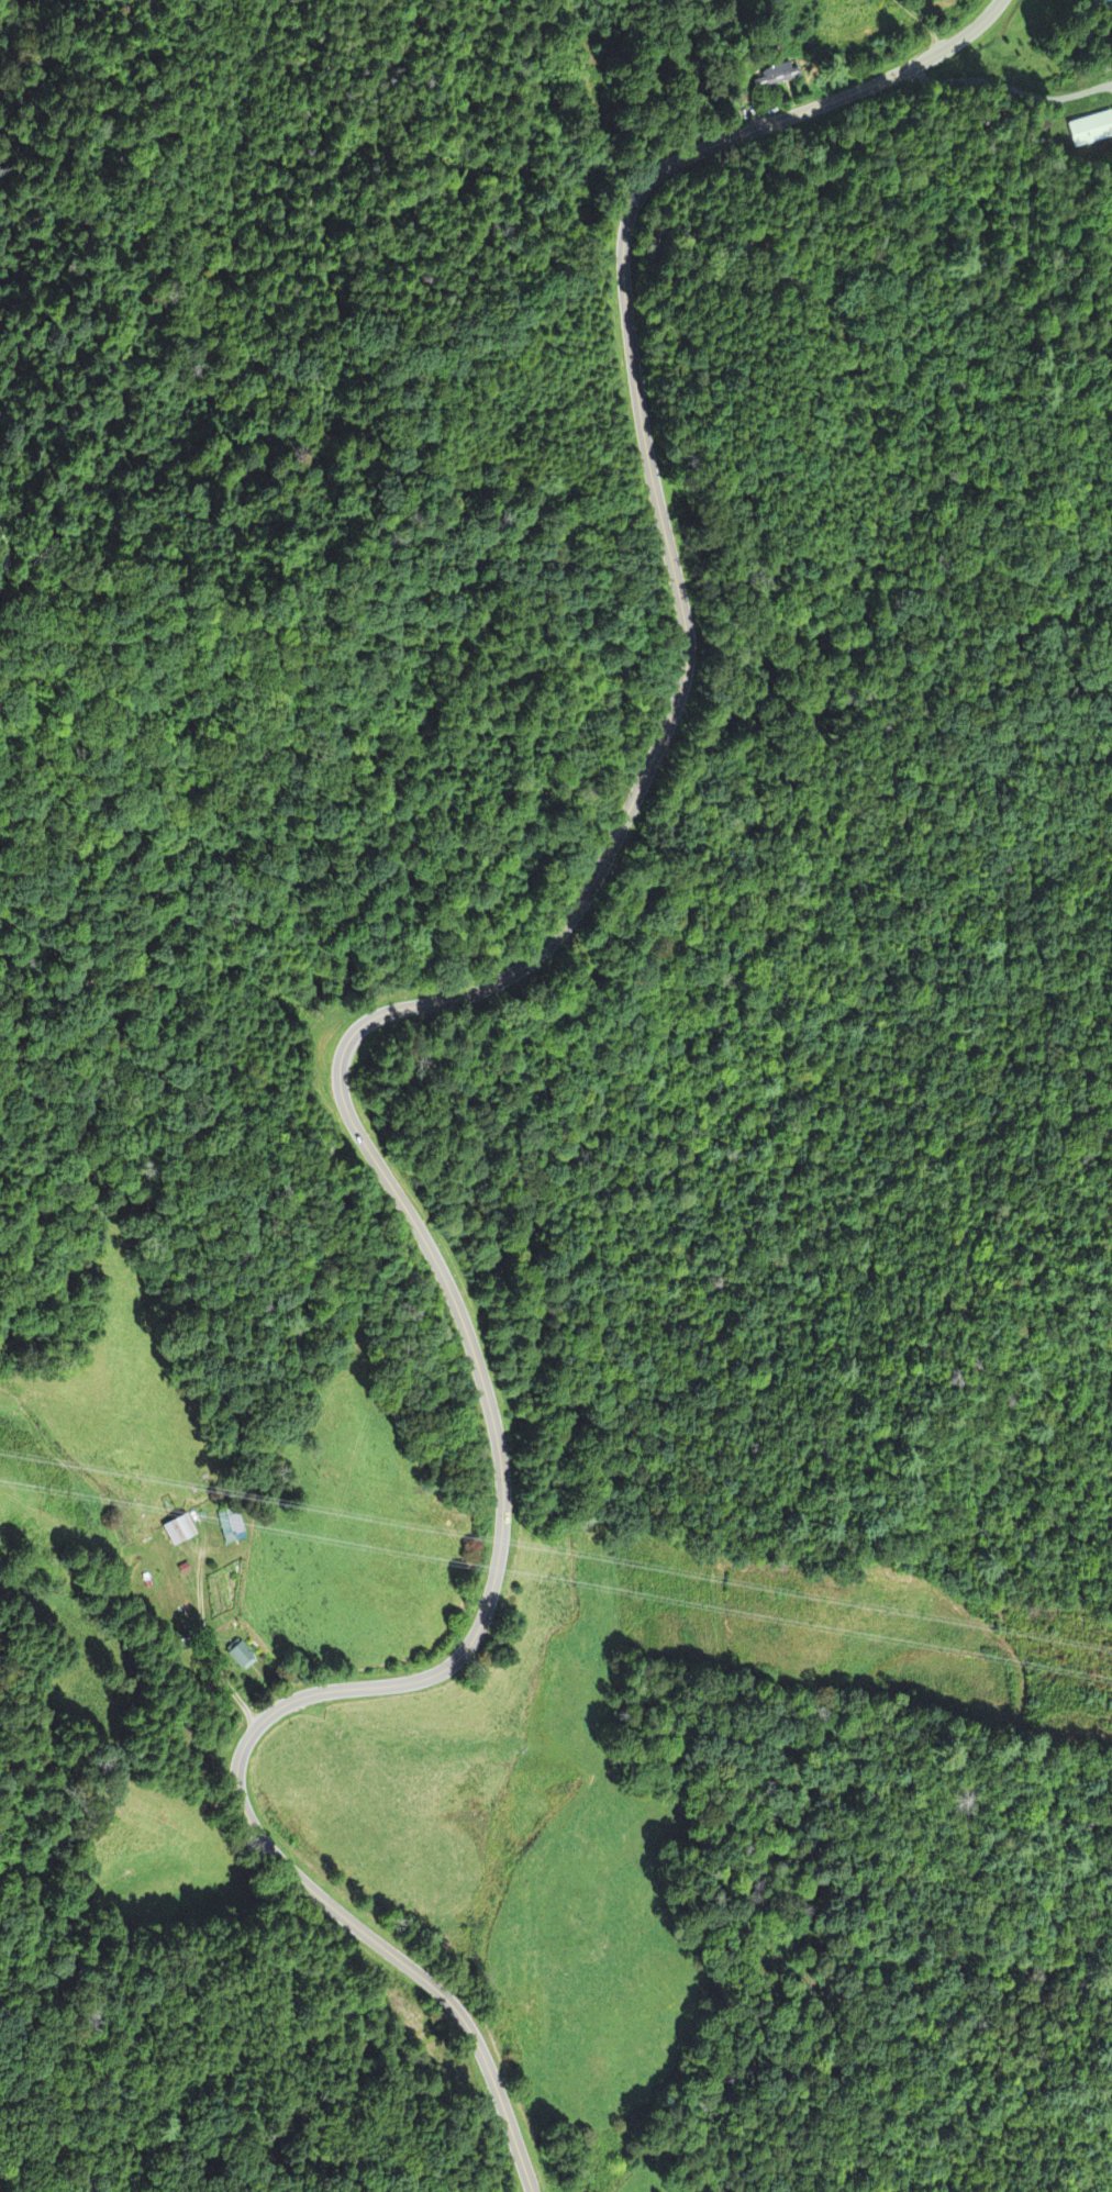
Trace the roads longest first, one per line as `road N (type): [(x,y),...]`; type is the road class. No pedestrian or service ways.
road 1 (residential): [(1019,0),(977,26),(720,113),(668,176),(668,354),(703,503),(686,761),(559,939),(393,1002),(365,1037),(382,1123),(411,1140),(511,1414),(502,1550),(480,1621),(433,1664),(333,1674),(274,1702),(230,1750),(258,1804),(474,2007),(519,2082),(553,2191)]

